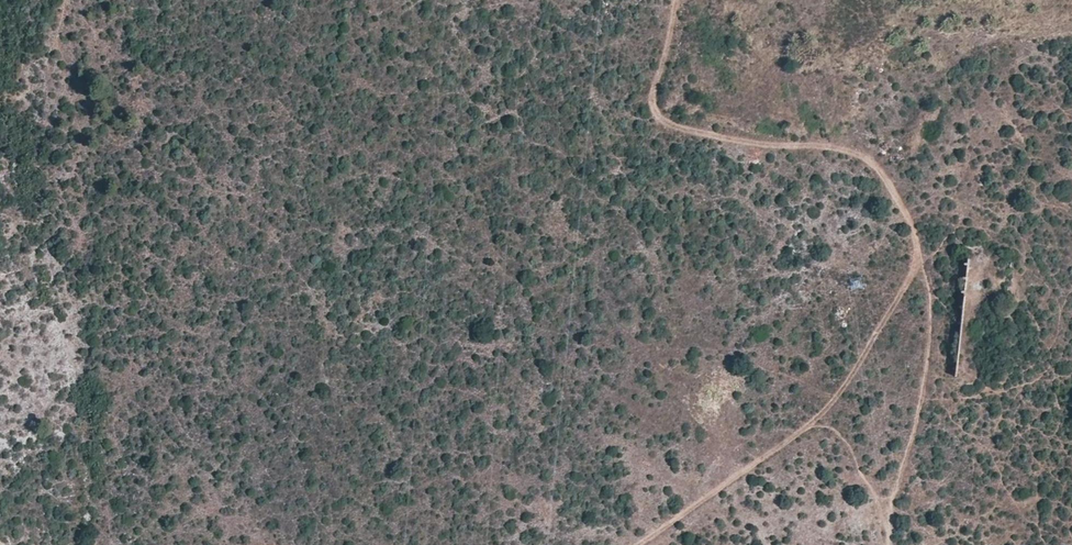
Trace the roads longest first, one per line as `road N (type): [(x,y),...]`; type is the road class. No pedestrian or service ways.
road 1 (track): [(675,0),(653,110),(674,127),(857,154),(898,198),(920,252),(853,381),(806,429),(638,544)]
road 2 (track): [(891,544),(931,351),(920,252)]

